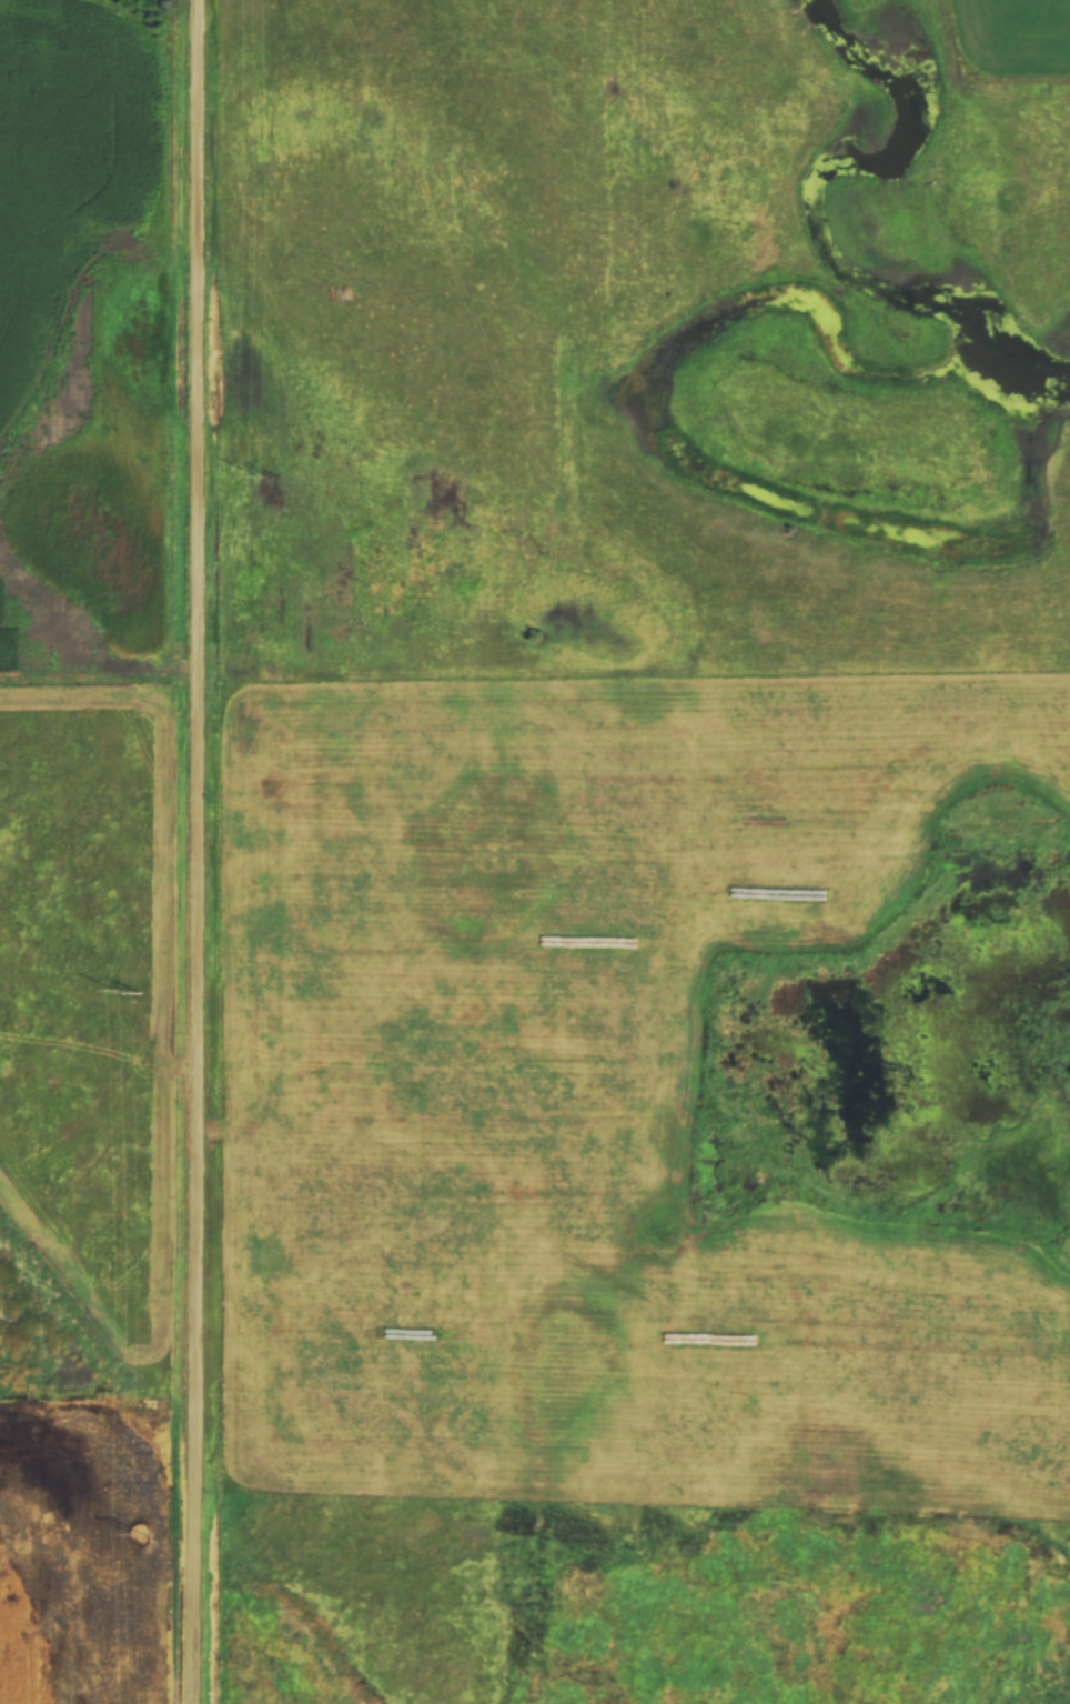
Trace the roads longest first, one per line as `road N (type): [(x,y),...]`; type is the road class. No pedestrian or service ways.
road 1 (residential): [(190,1703),(193,0)]

